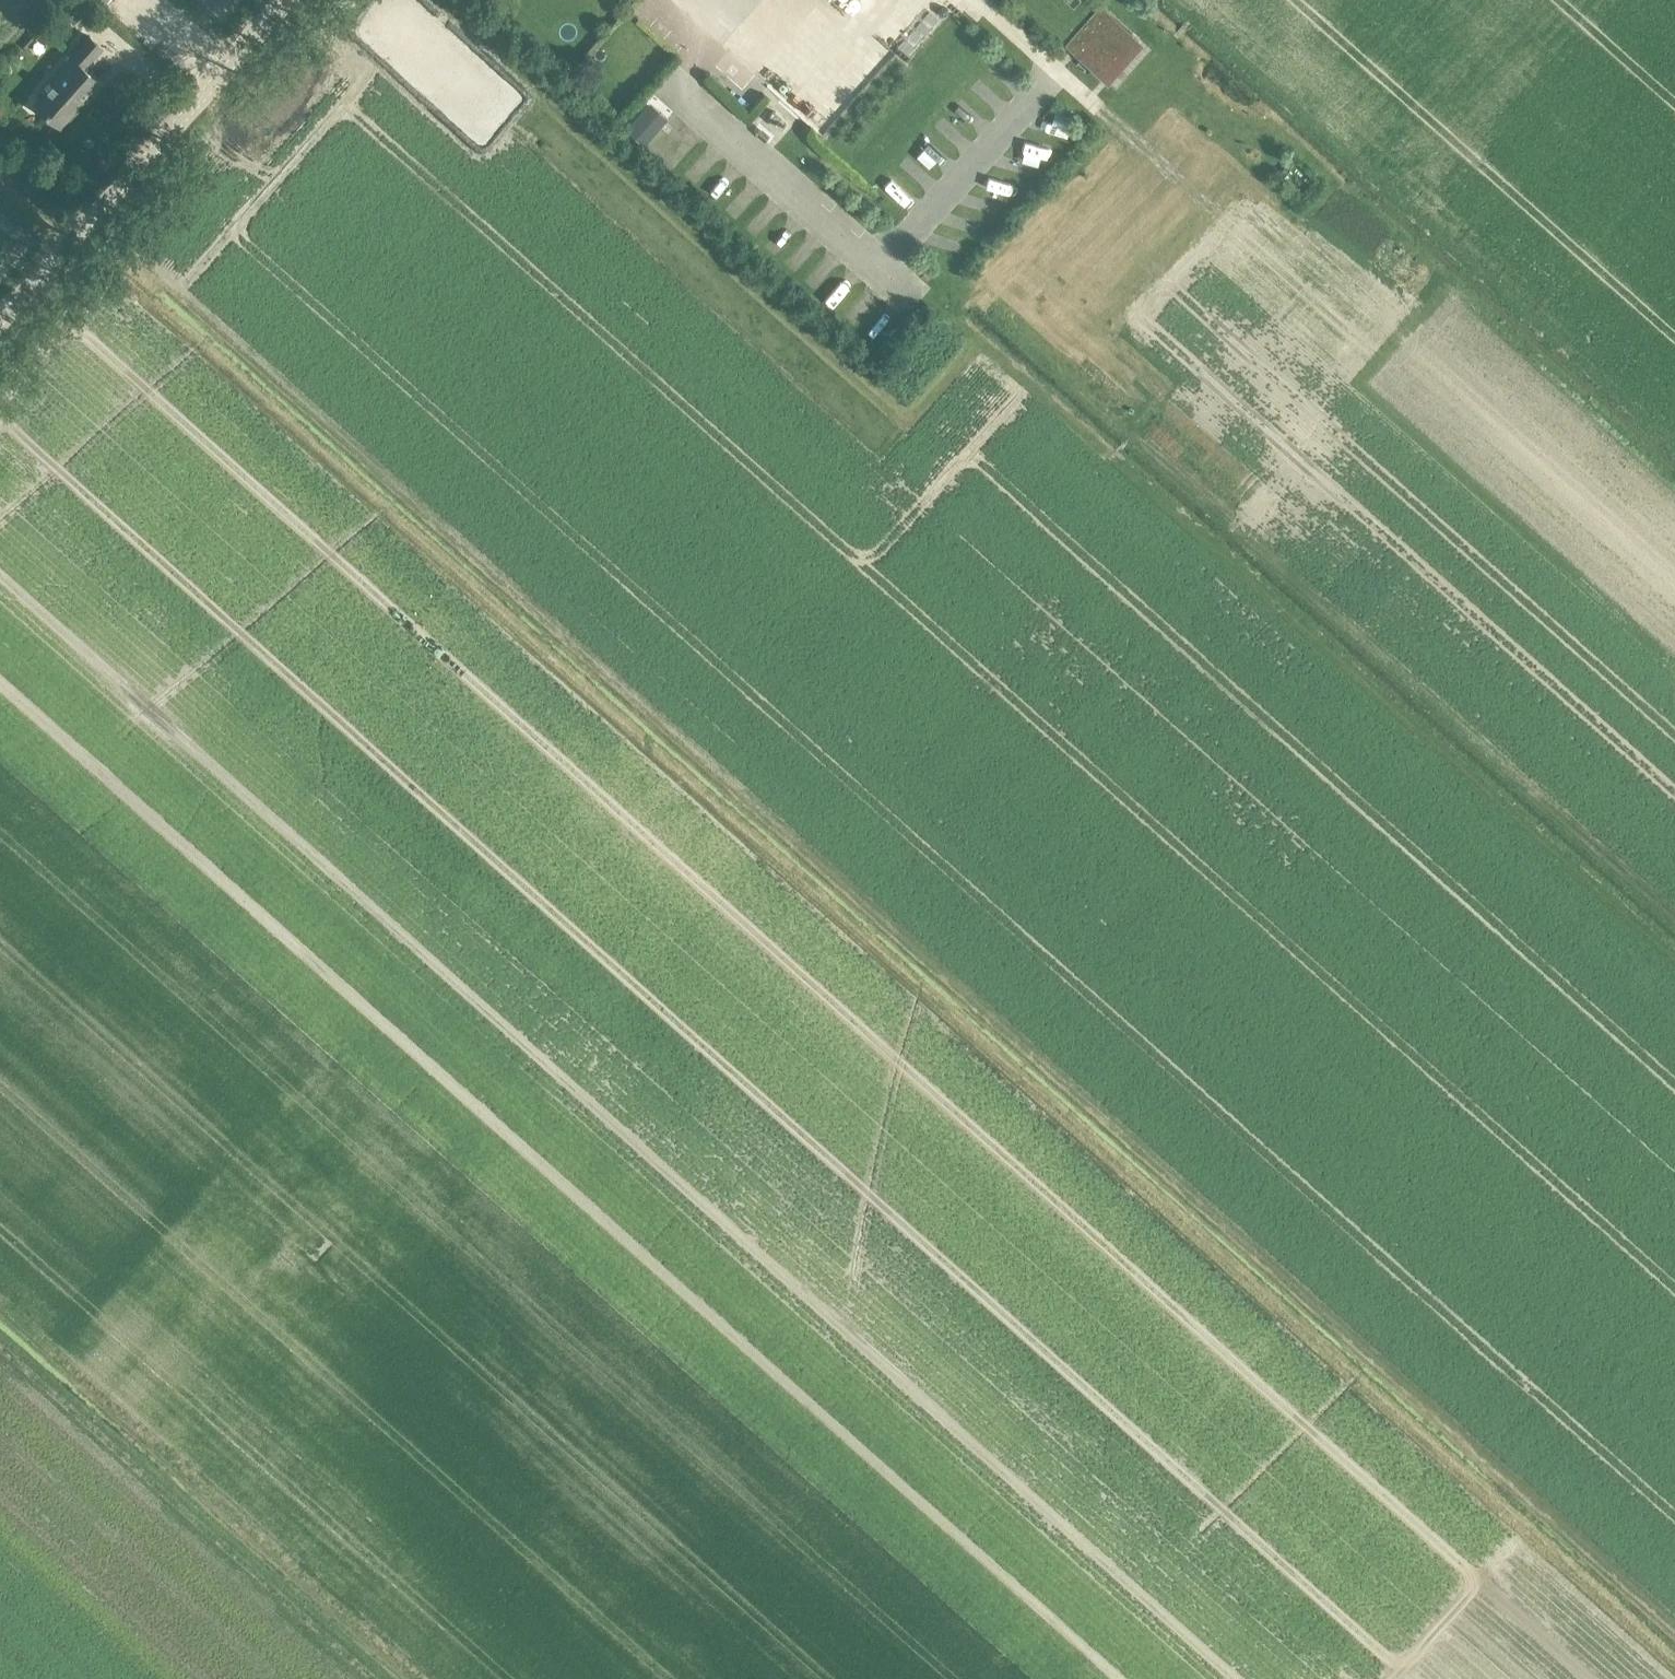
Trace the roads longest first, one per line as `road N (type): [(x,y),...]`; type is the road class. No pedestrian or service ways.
road 1 (tertiary): [(0,317),(285,0)]

